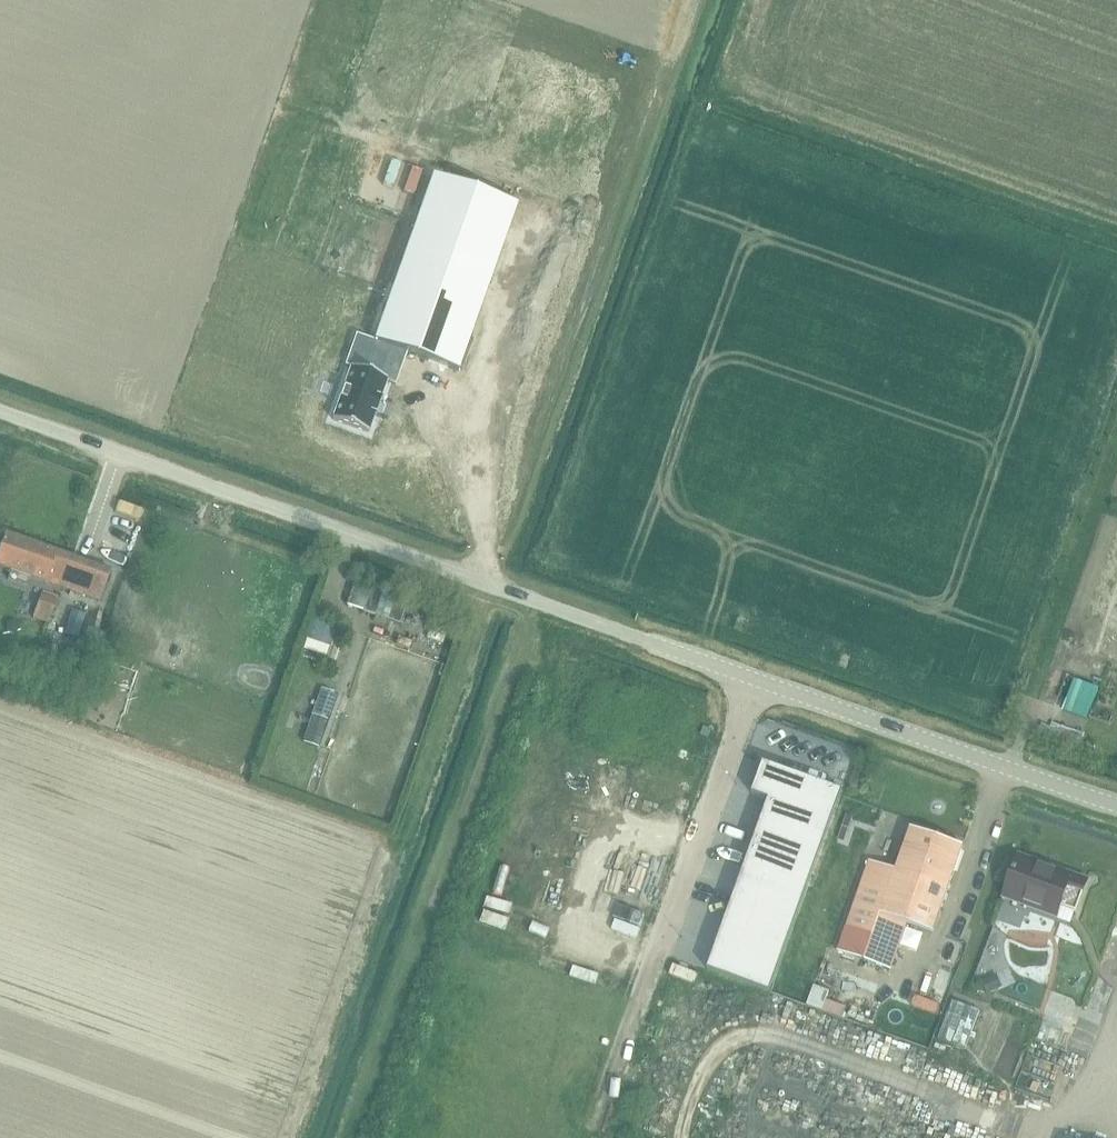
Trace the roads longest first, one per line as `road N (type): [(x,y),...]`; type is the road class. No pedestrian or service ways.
road 1 (unclassified): [(648,641),(0,412)]
road 2 (residential): [(1116,805),(648,641)]
road 3 (track): [(488,585),(405,832)]

